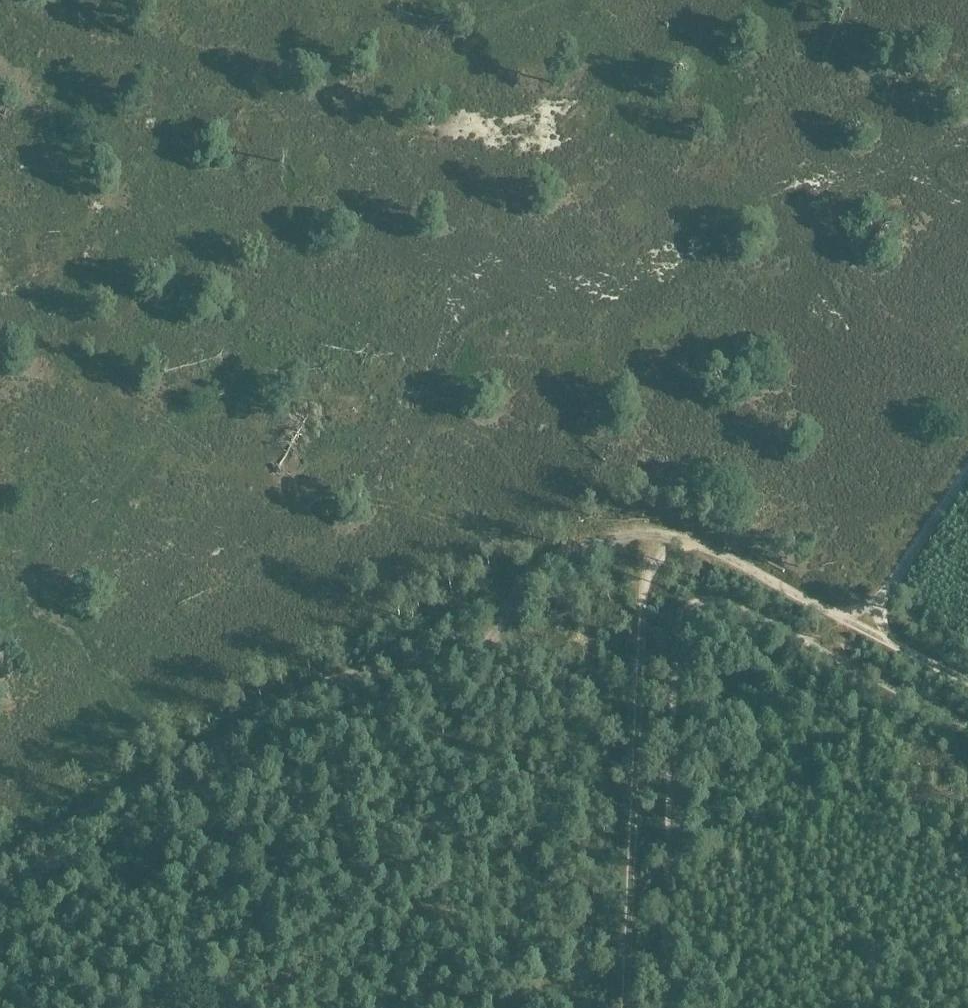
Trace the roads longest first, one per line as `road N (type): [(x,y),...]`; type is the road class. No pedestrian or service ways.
road 1 (track): [(967,456),(850,622),(695,545),(639,539),(624,1007)]
road 2 (track): [(0,858),(348,670),(420,671),(458,662),(493,639),(522,581),(597,542),(639,539)]
road 3 (track): [(666,1007),(678,614),(690,600),(707,598),(792,639)]
road 4 (track): [(792,639),(967,728)]
road 5 (track): [(792,639),(850,622),(967,680)]

